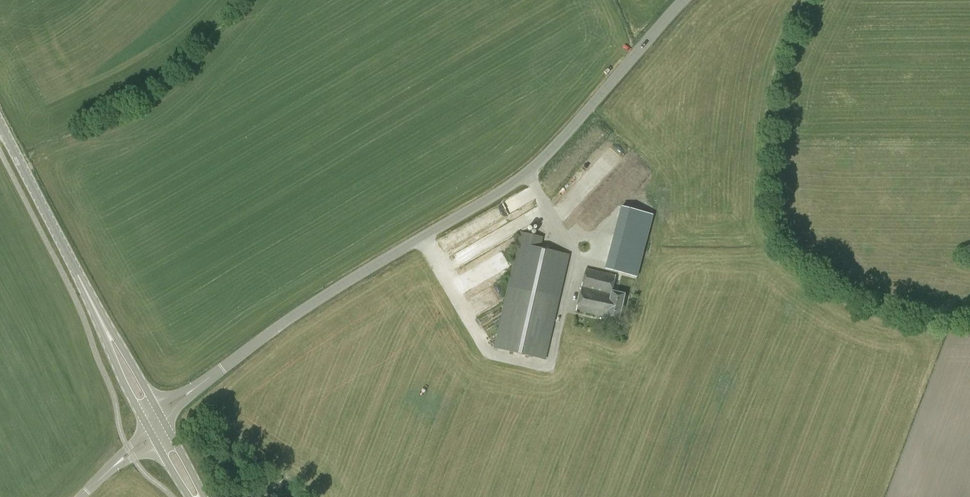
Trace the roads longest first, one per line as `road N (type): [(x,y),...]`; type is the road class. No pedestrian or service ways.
road 1 (unclassified): [(160,414),(300,315),(531,172),(688,0)]
road 2 (tertiary): [(77,274),(151,431)]
road 3 (tertiary): [(77,274),(0,124)]
road 4 (tertiary): [(160,414),(77,274)]

